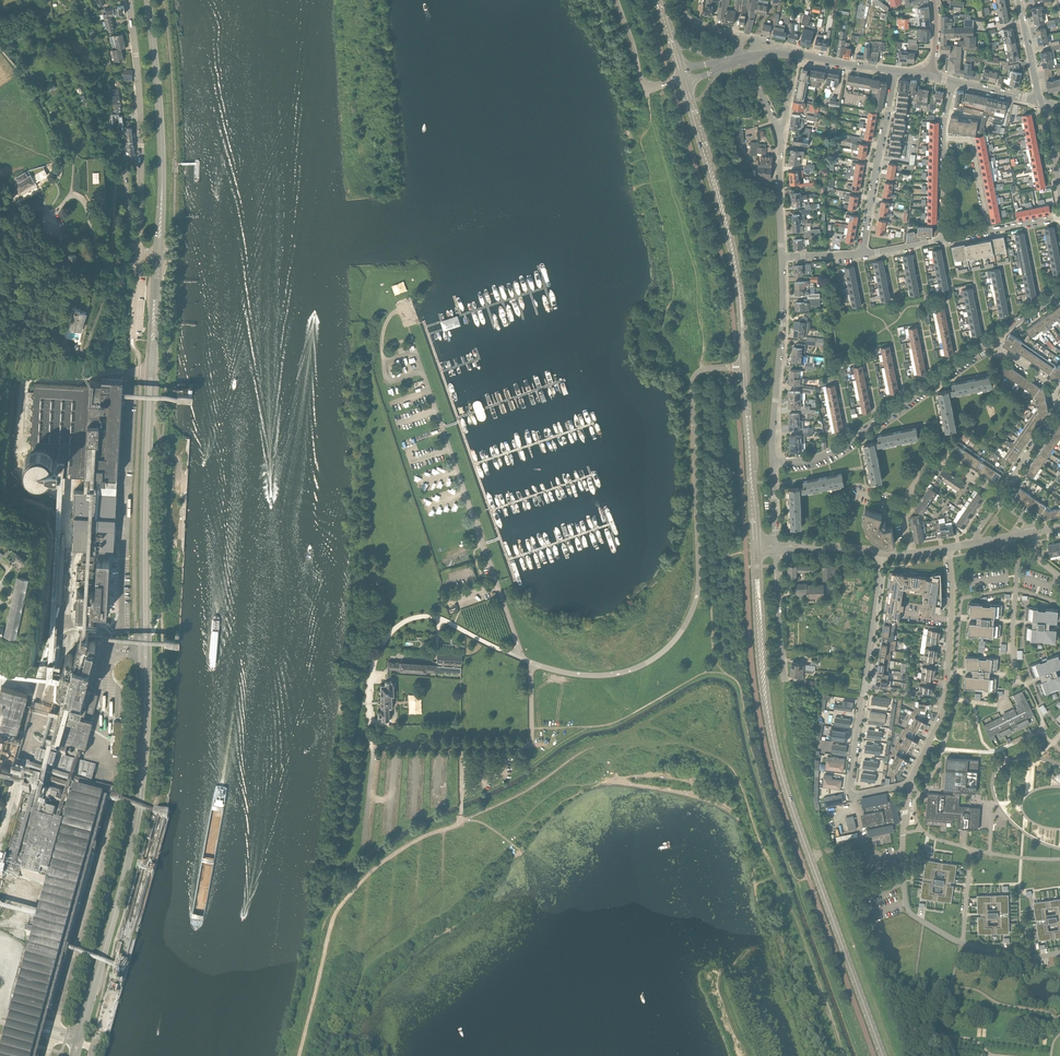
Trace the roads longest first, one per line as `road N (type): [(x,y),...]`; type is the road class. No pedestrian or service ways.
road 1 (secondary): [(883,1055),(777,756),(755,551)]
road 2 (secondary): [(755,540),(739,289),(683,77)]
road 3 (tertiary): [(74,1055),(136,822),(146,652)]
road 4 (unclassified): [(138,252),(131,245),(122,175),(116,179),(112,266),(102,260),(80,199),(71,195),(55,212)]
road 5 (tertiary): [(146,652),(151,373)]
road 6 (tertiary): [(157,253),(160,131),(148,0)]
road 7 (unclassified): [(138,252),(140,103),(130,0)]
road 8 (residential): [(774,462),(825,455),(990,342)]
road 9 (residential): [(902,855),(906,905),(924,922),(999,955),(1059,953)]
road 10 (residential): [(774,462),(781,257)]
road 11 (residential): [(894,71),(862,254)]
road 12 (residential): [(864,687),(851,796),(910,783)]
road 13 (residential): [(744,58),(786,52),(894,71)]
road 14 (residential): [(945,699),(949,548)]
road 15 (residential): [(902,506),(939,456),(1001,496)]
road 16 (residential): [(882,553),(864,687)]
road 17 (residential): [(783,682),(776,550)]
road 18 (residential): [(781,257),(778,128)]
road 19 (unclassified): [(617,0),(642,82),(683,77)]
road 20 (residential): [(990,231),(972,141),(944,138)]

